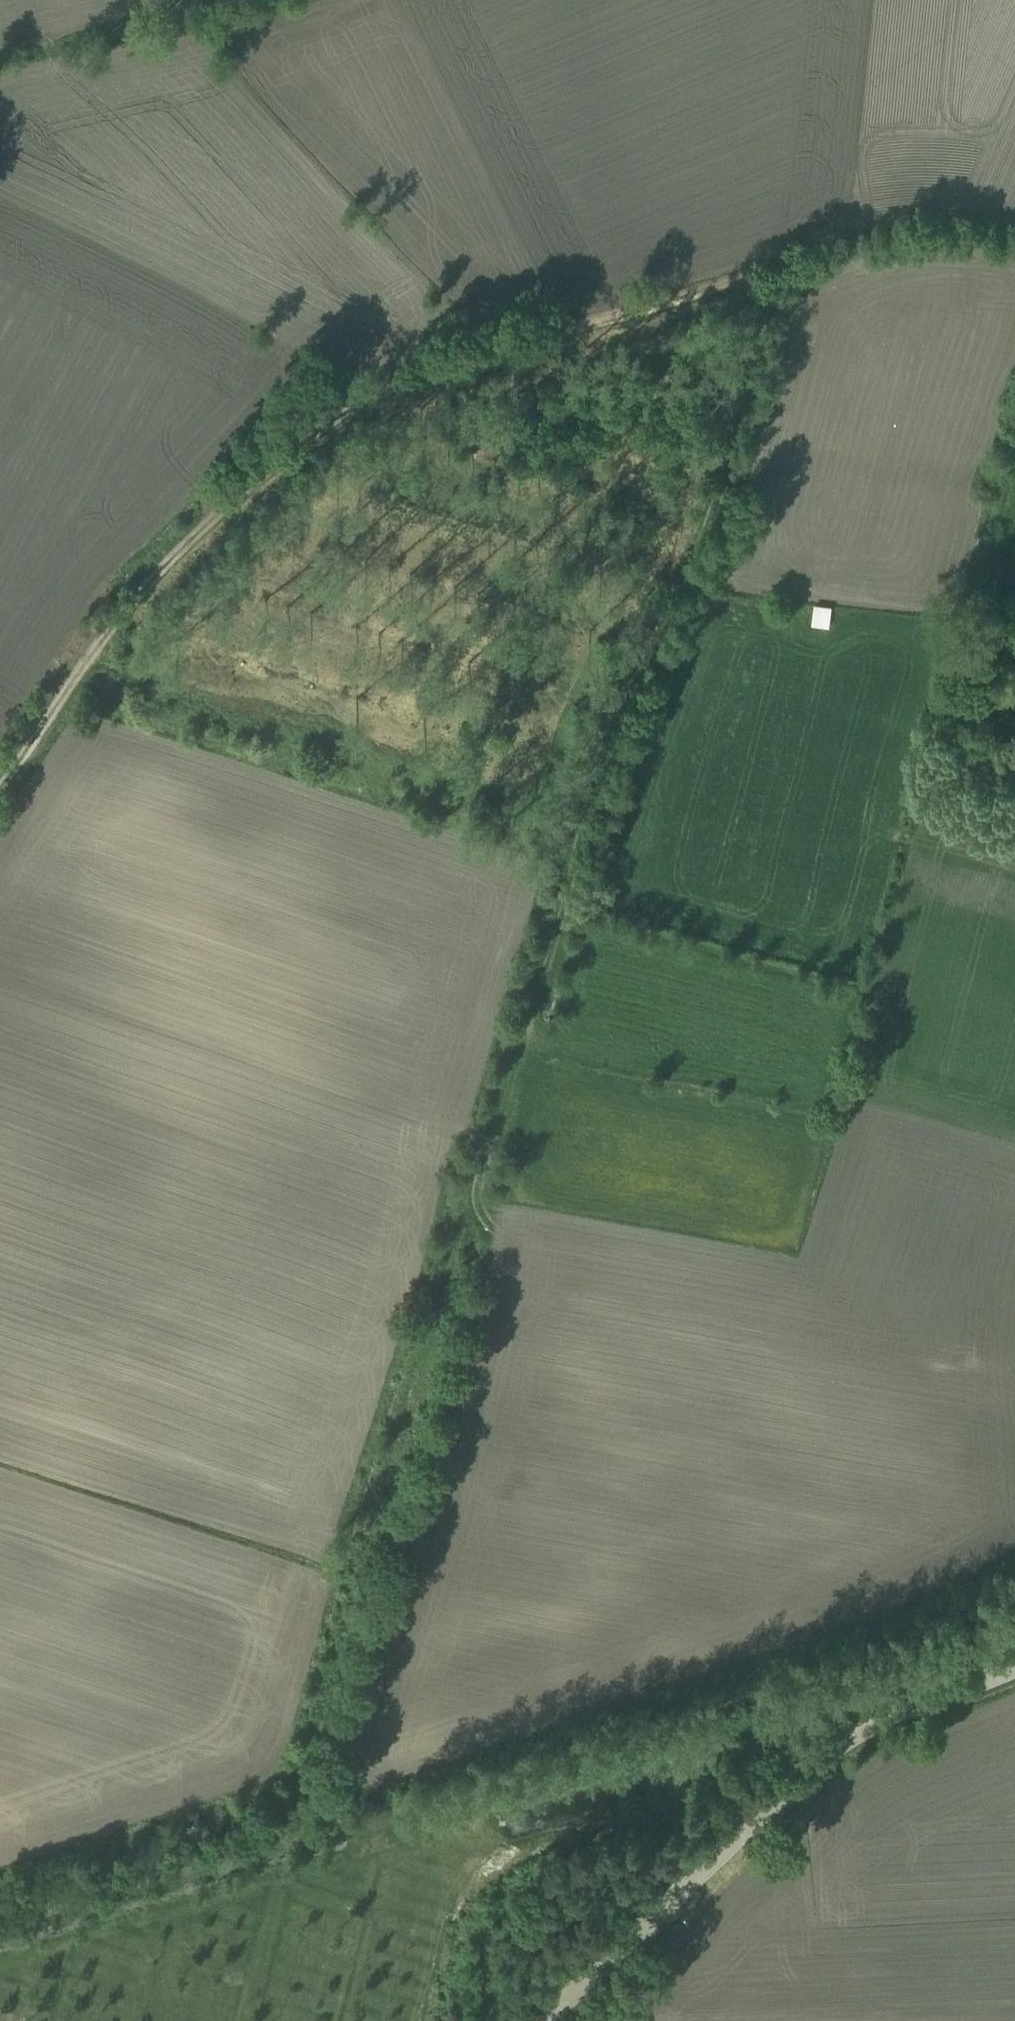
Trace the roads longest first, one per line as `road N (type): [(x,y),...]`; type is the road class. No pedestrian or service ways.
road 1 (track): [(0,794),(96,658),(345,404),(548,334),(748,291),(760,296),(761,321),(661,626),(593,784),(523,1042),(499,1097),(471,1198),(499,1232)]
road 2 (unclassified): [(1014,1674),(900,1717),(839,1749),(542,2020)]

